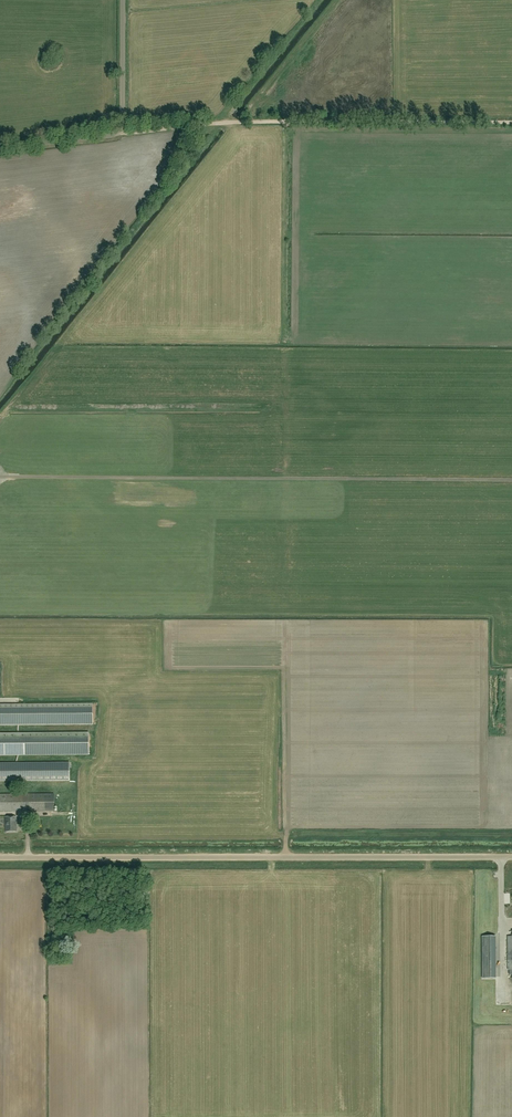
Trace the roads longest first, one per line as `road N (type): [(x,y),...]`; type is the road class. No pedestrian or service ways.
road 1 (unclassified): [(511,857),(0,859)]
road 2 (track): [(511,122),(245,121),(122,130)]
road 3 (unclassified): [(0,147),(122,130),(122,0)]

